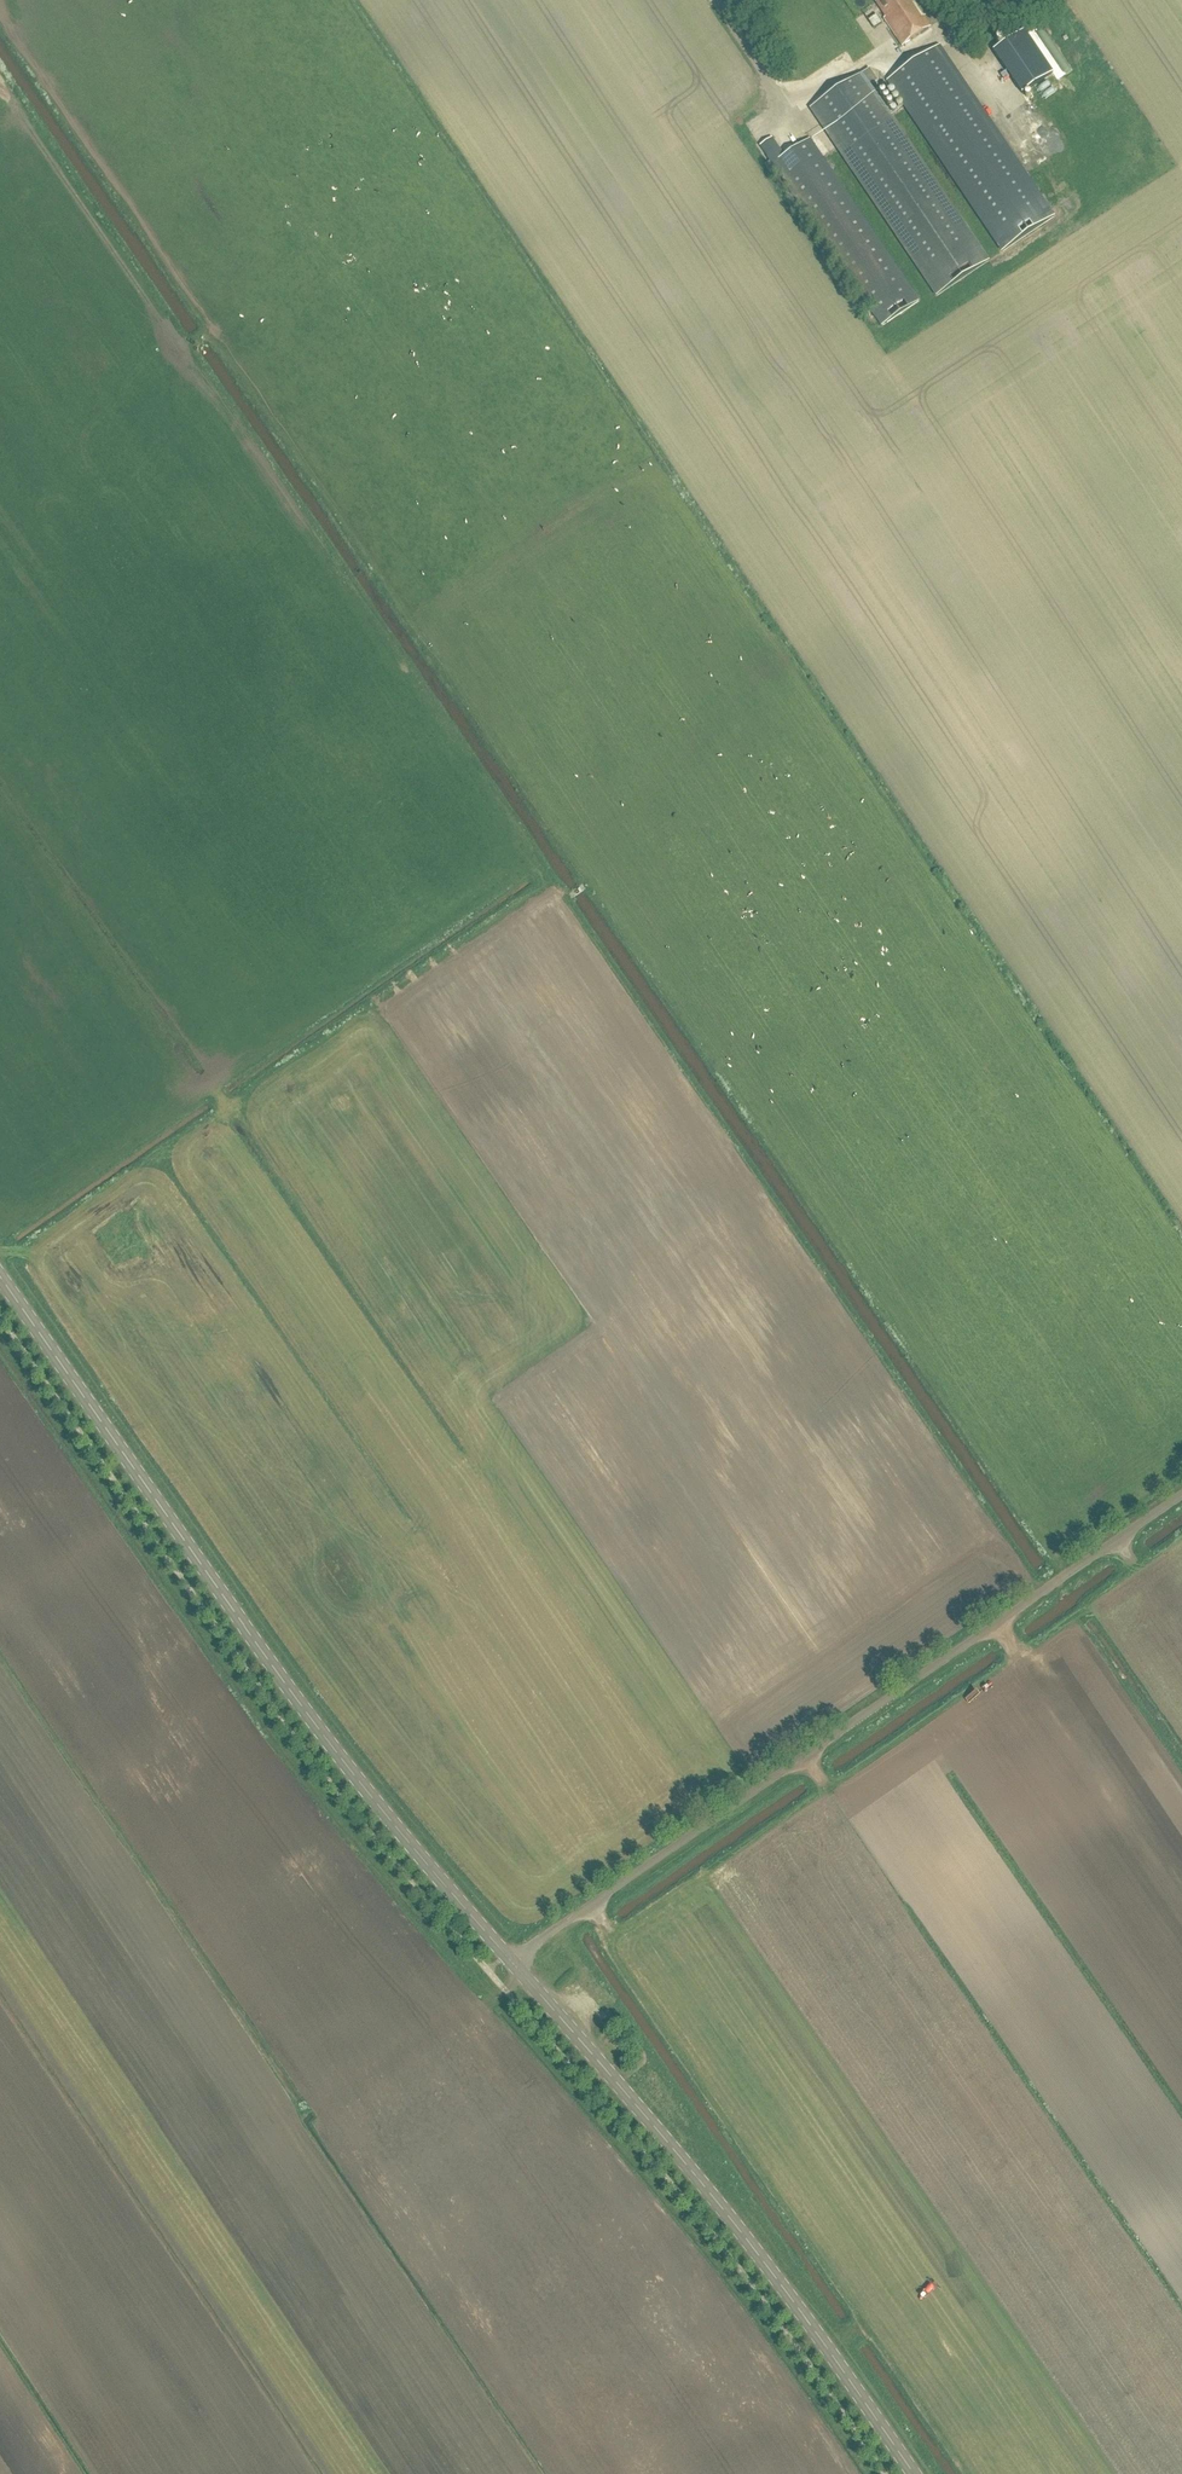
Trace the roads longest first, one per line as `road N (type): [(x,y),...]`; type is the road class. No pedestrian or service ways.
road 1 (primary): [(511,1961),(312,1719),(0,1275)]
road 2 (unclassified): [(511,1961),(1181,1493)]
road 3 (primary): [(914,2473),(758,2251),(511,1961)]

